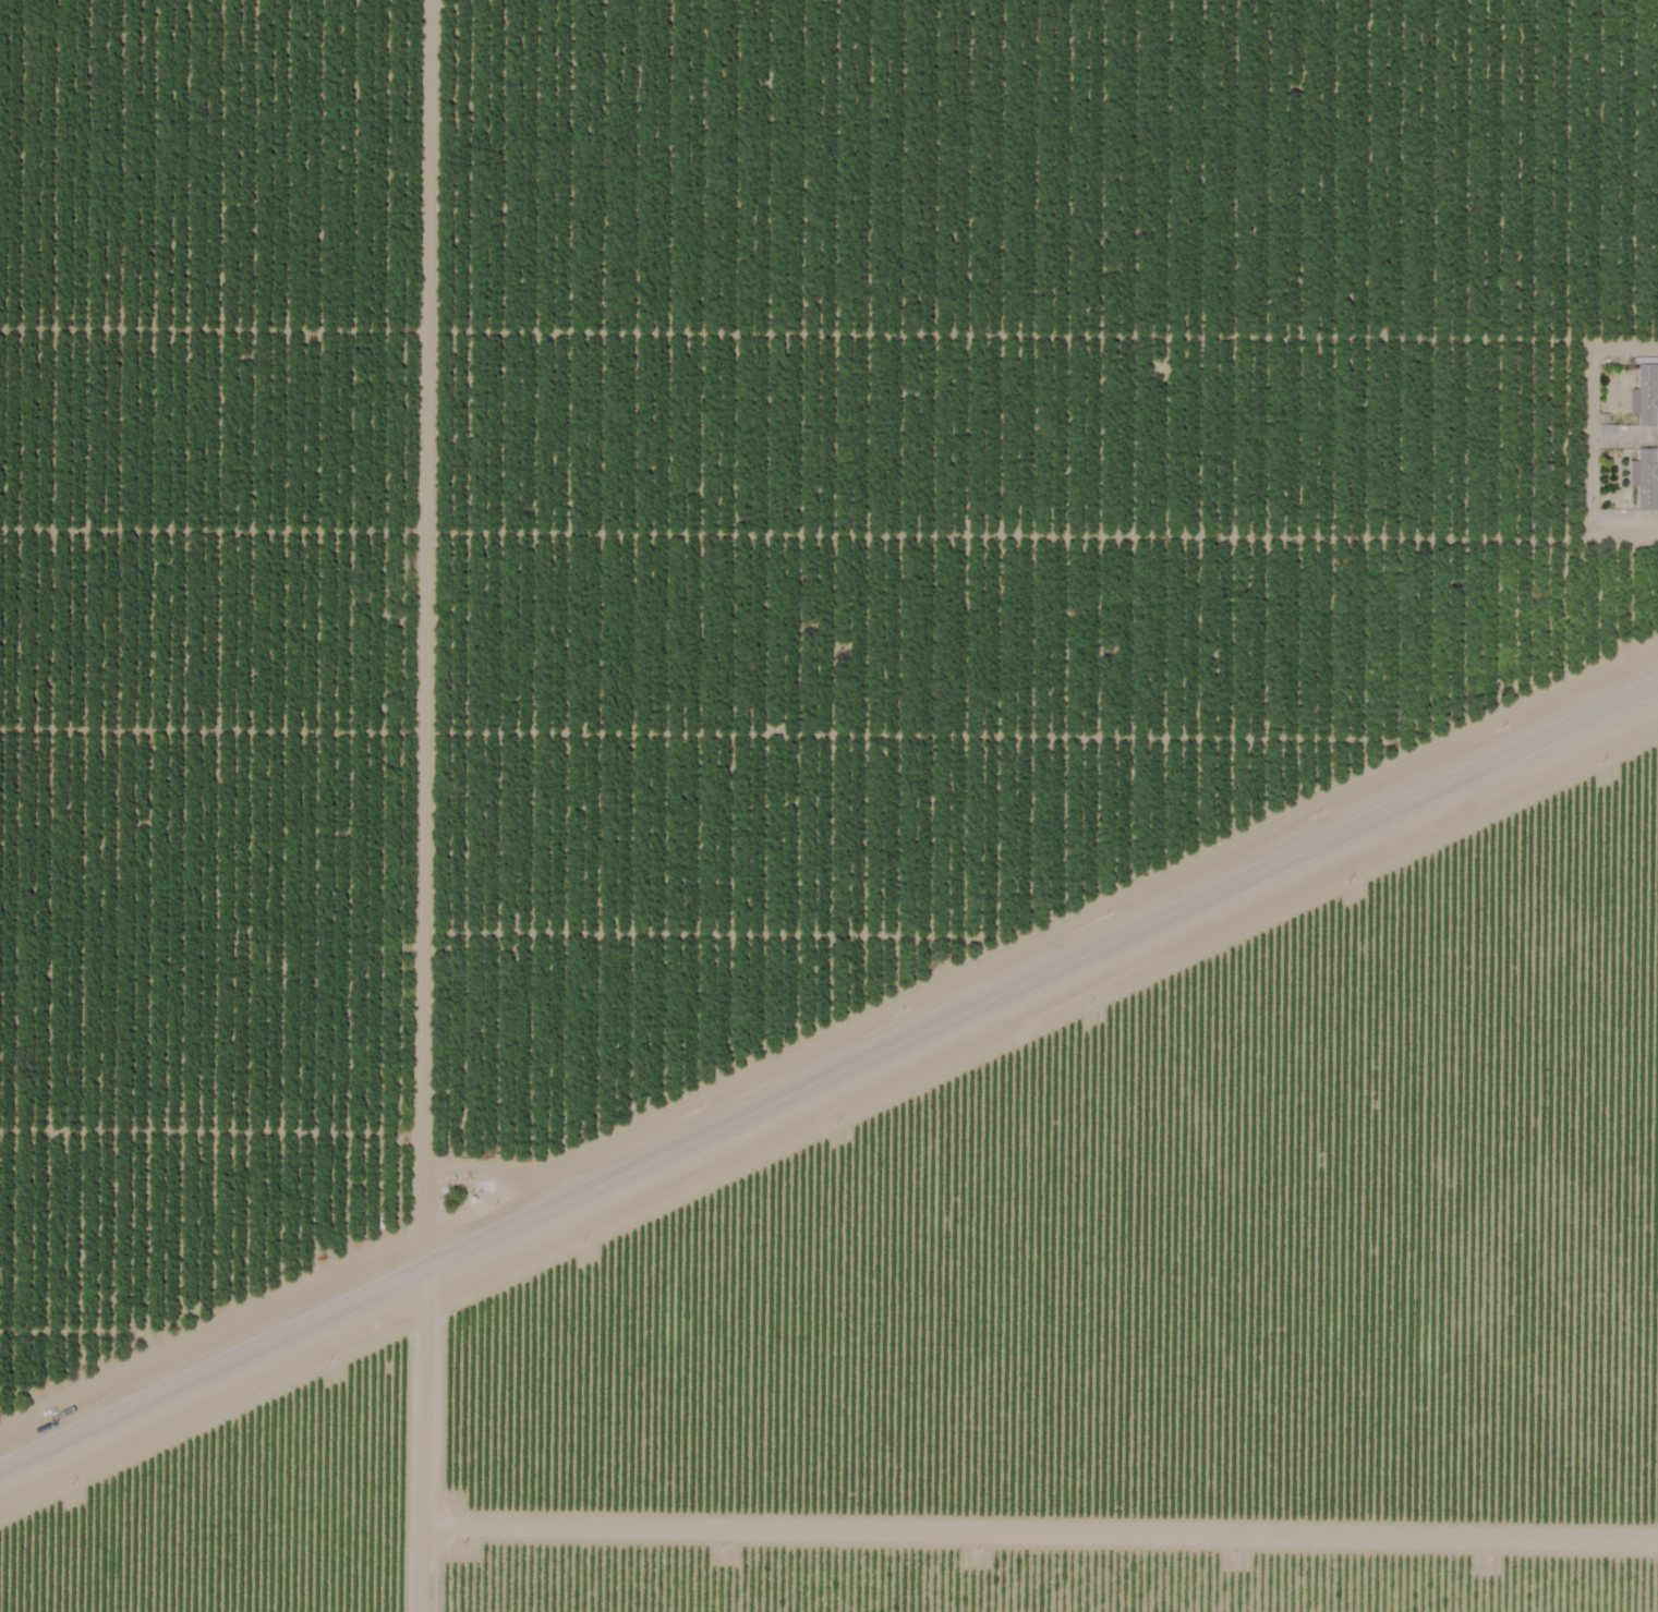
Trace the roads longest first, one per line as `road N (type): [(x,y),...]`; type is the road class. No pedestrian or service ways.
road 1 (tertiary): [(0,1474),(1657,687)]

